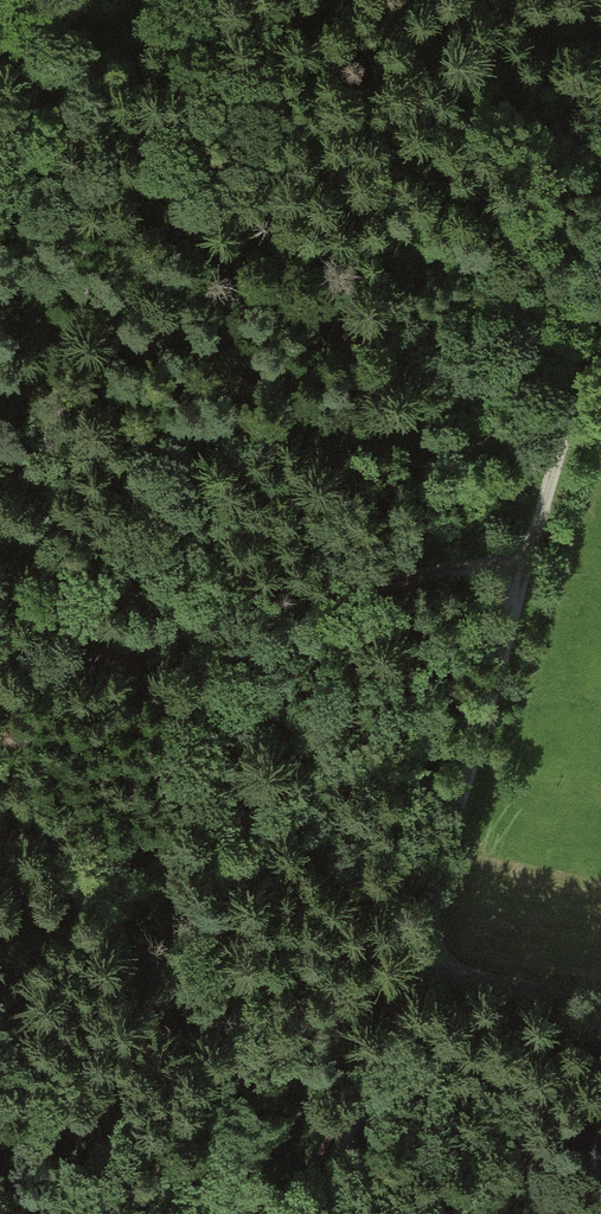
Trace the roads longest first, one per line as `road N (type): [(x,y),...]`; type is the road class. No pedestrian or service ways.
road 1 (track): [(326,1213),(404,976),(458,769),(567,433),(585,384),(600,367)]
road 2 (track): [(600,1009),(404,976),(161,1111),(88,1126),(0,1126)]
road 3 (track): [(0,691),(531,545)]

